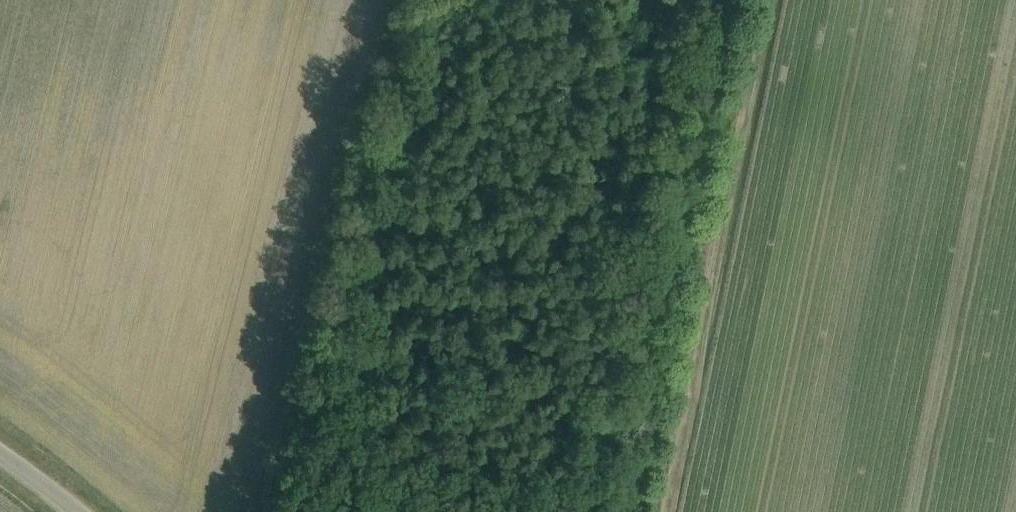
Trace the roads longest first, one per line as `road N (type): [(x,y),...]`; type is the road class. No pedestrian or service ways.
road 1 (track): [(764,0),(662,511)]

